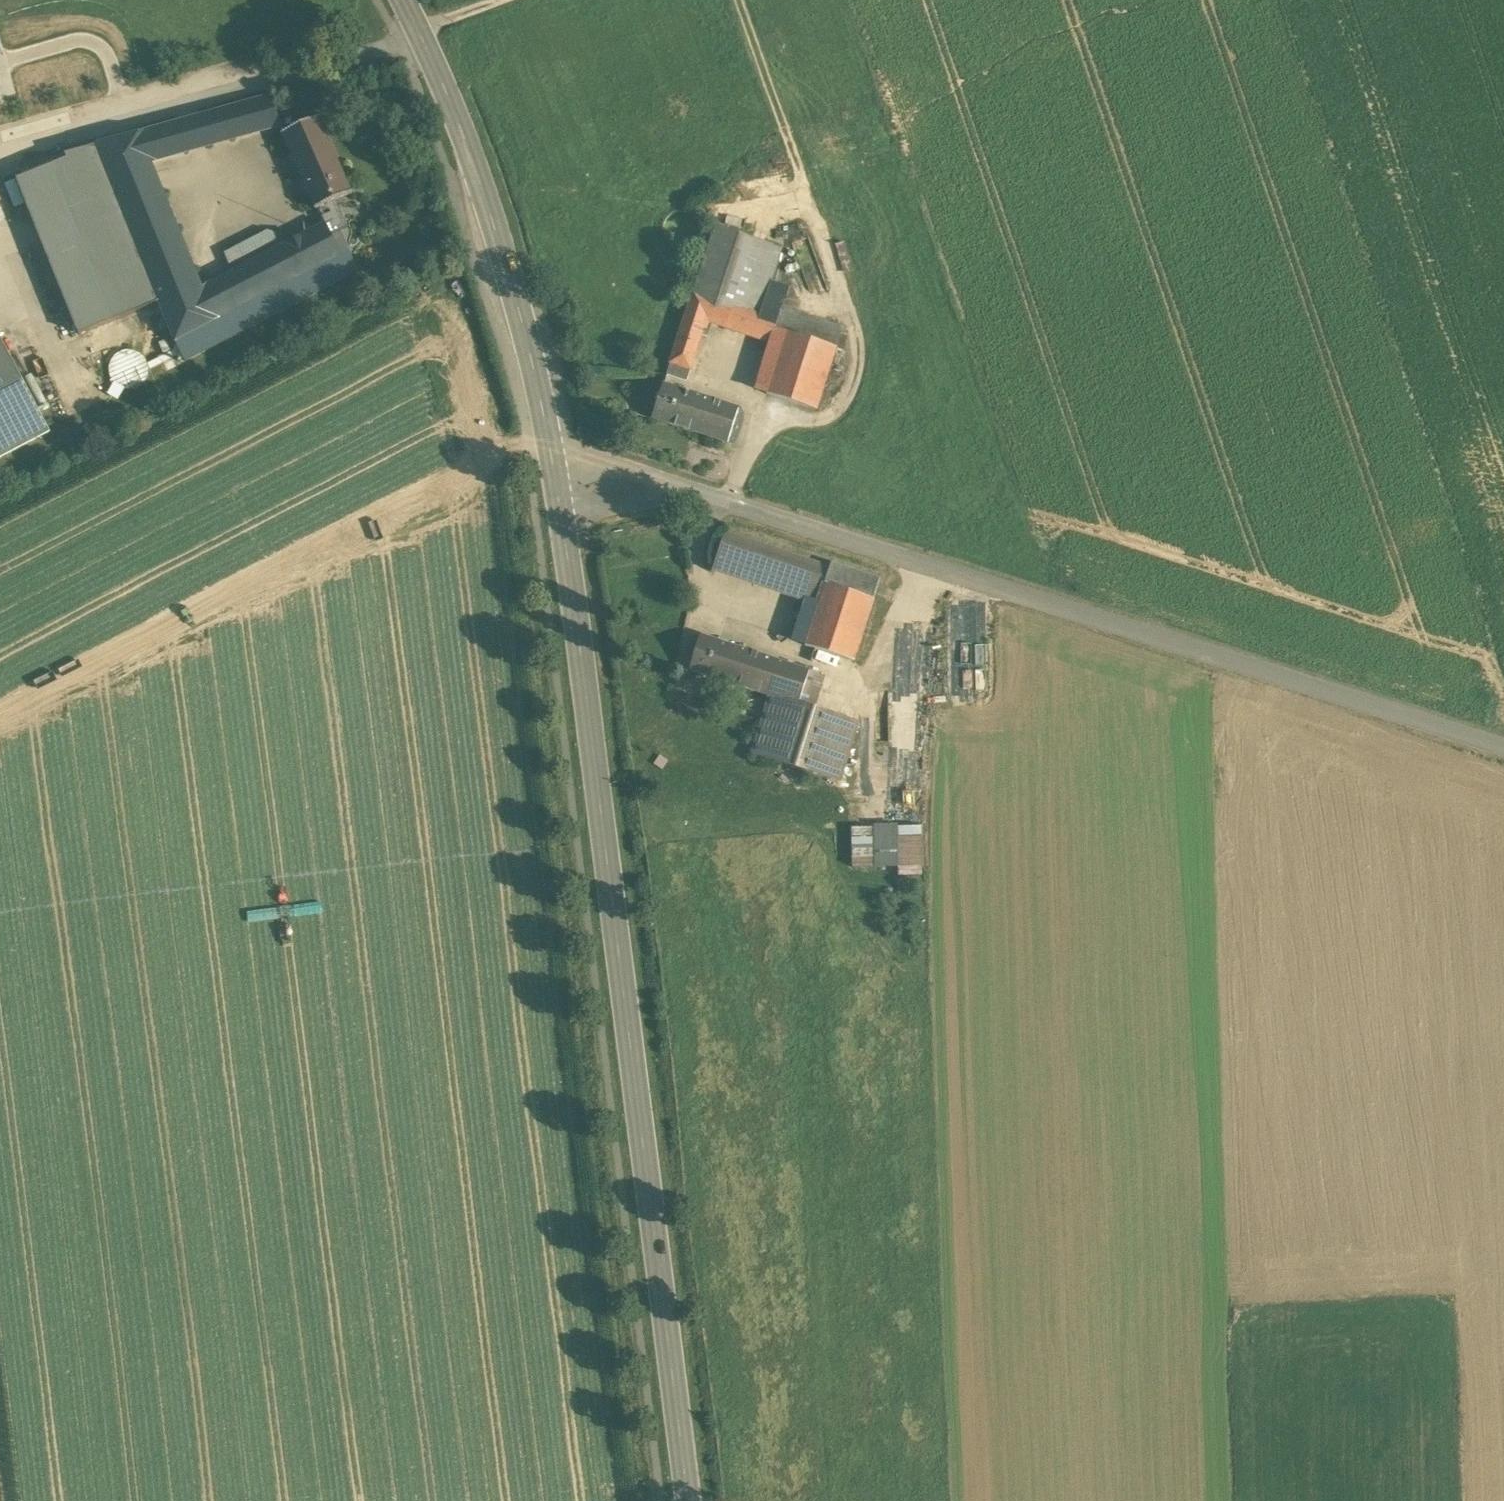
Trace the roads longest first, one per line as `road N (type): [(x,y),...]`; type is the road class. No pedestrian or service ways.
road 1 (secondary): [(688,1500),(559,484)]
road 2 (unclassified): [(559,484),(676,490),(1503,749)]
road 3 (secondary): [(559,484),(504,250),(403,0)]

